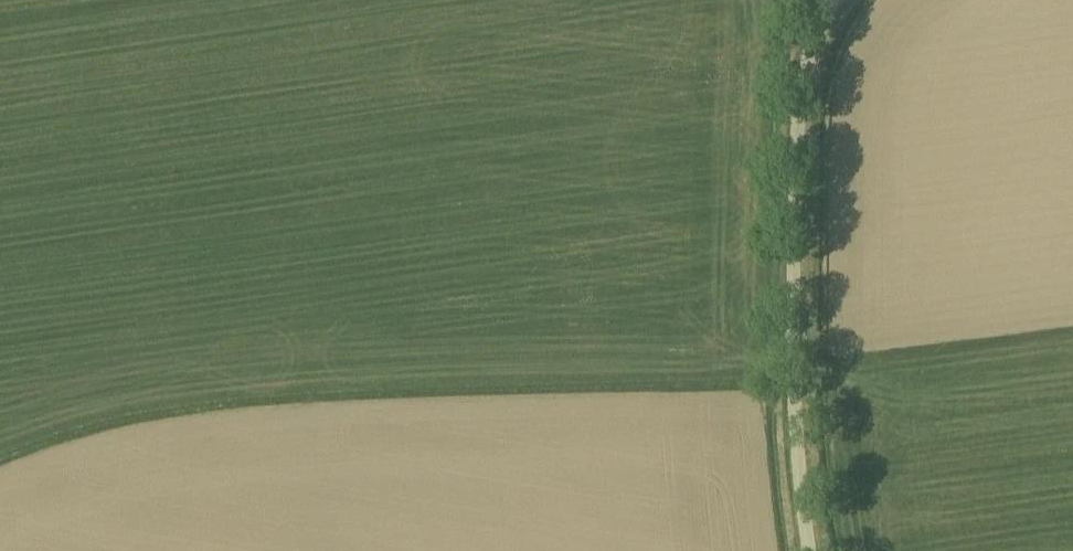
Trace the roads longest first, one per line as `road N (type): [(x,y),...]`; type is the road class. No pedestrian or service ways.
road 1 (unclassified): [(810,550),(793,341),(800,100),(824,20),(839,0)]

